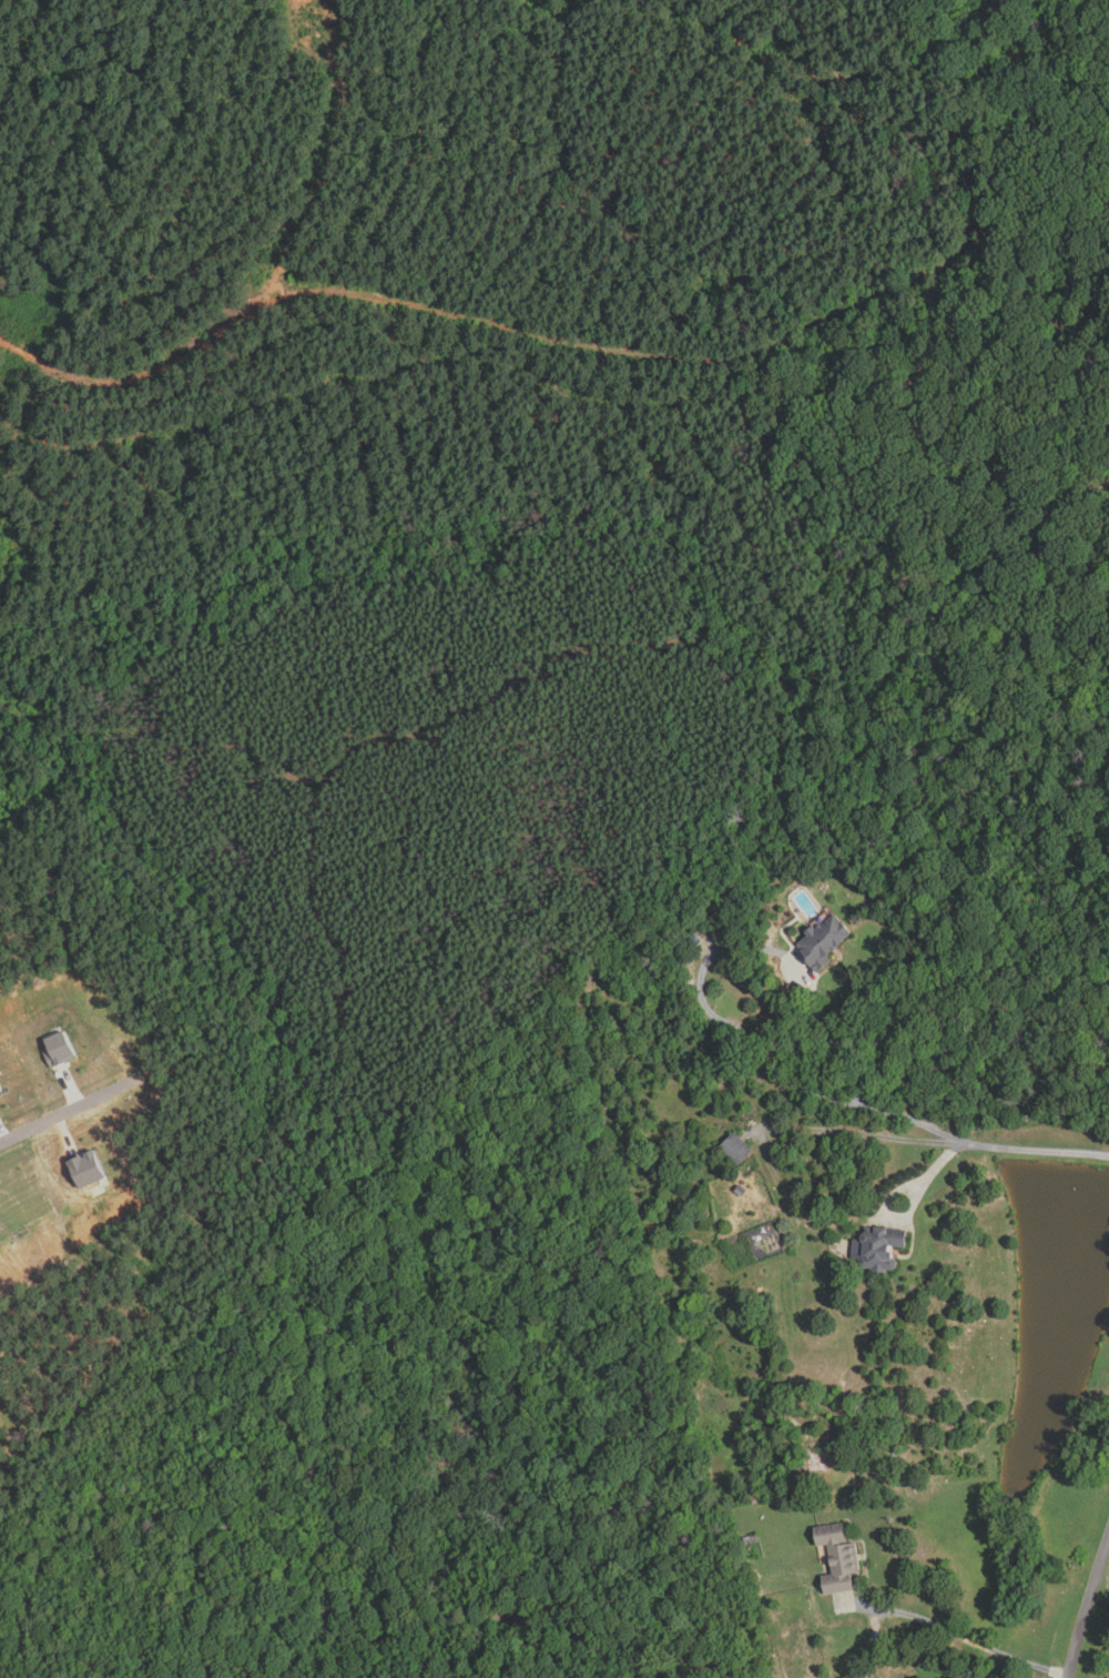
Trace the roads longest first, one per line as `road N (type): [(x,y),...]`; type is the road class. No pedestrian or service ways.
road 1 (residential): [(0,1144),(141,1079)]
road 2 (residential): [(1069,1677),(1108,1541)]

